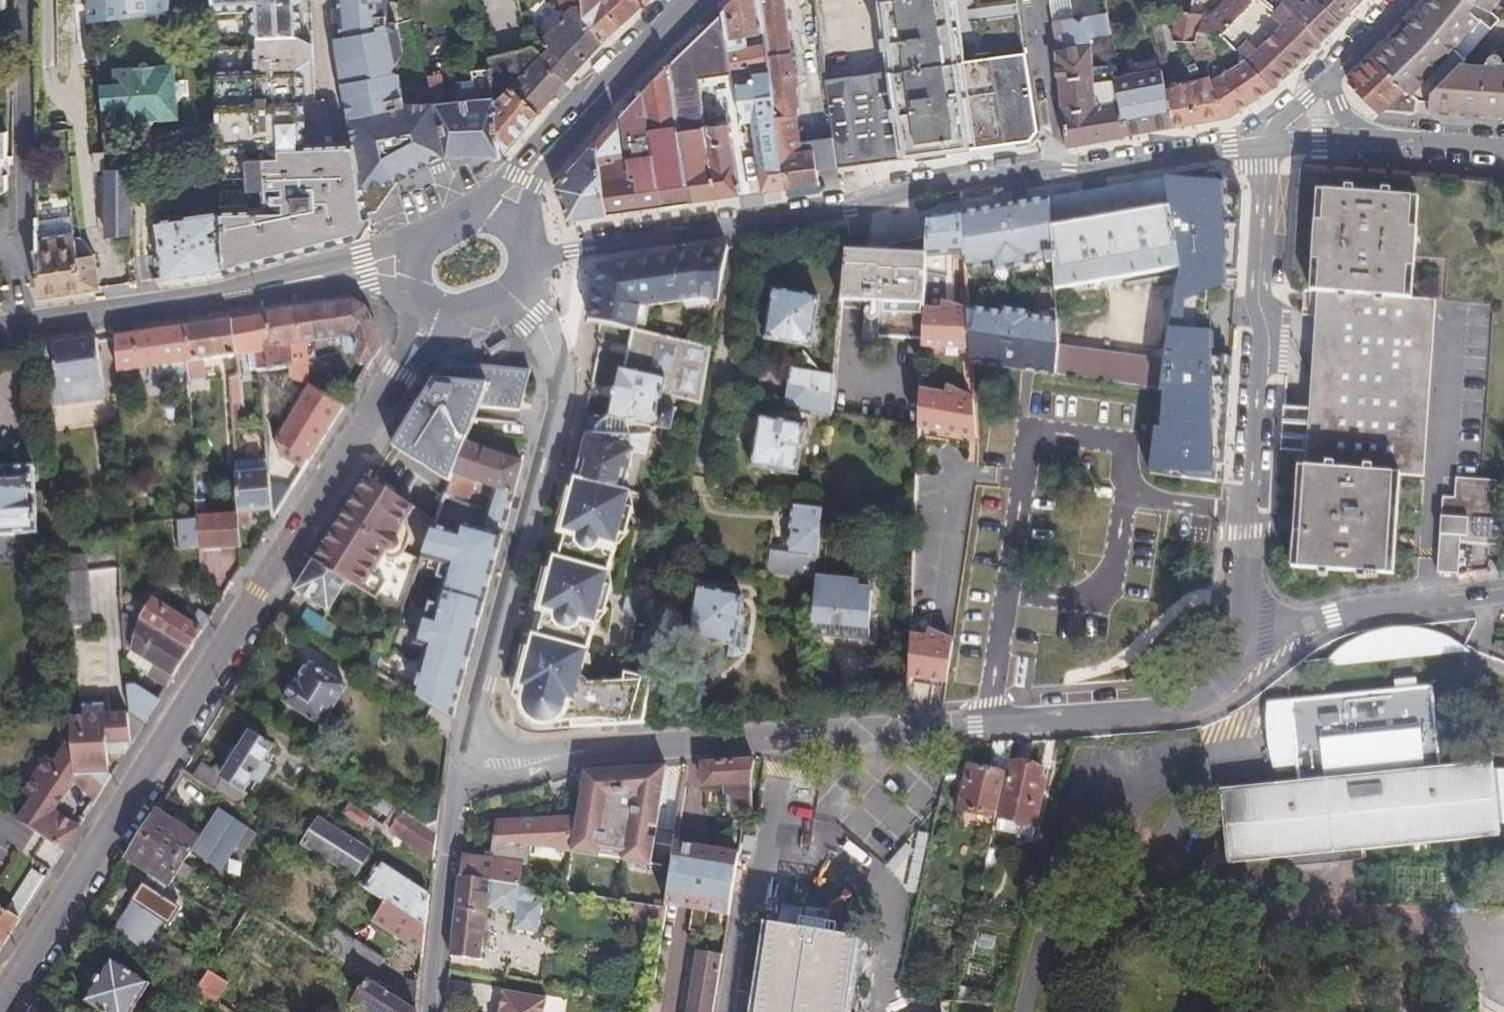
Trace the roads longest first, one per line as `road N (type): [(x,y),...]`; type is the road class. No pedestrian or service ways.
road 1 (residential): [(1237,643),(1226,680),(1168,712),(465,763)]
road 2 (secondary): [(403,375),(0,1002)]
road 3 (secondary): [(531,260),(1053,169)]
road 4 (residential): [(1265,147),(1237,643)]
road 5 (residential): [(465,763),(559,398),(555,354),(536,315),(512,296)]
road 6 (residential): [(1503,591),(1343,611),(1237,643)]
road 7 (residential): [(361,257),(315,0)]
road 8 (secondary): [(0,327),(256,288)]
road 9 (residential): [(425,1011),(430,943),(465,763)]
road 10 (secondary): [(1053,169),(1265,147)]
road 11 (secondary): [(551,142),(693,0)]
road 12 (residential): [(1053,169),(1027,0)]
road 13 (secondary): [(256,288),(408,291)]
road 14 (secondary): [(1366,139),(1503,146)]

